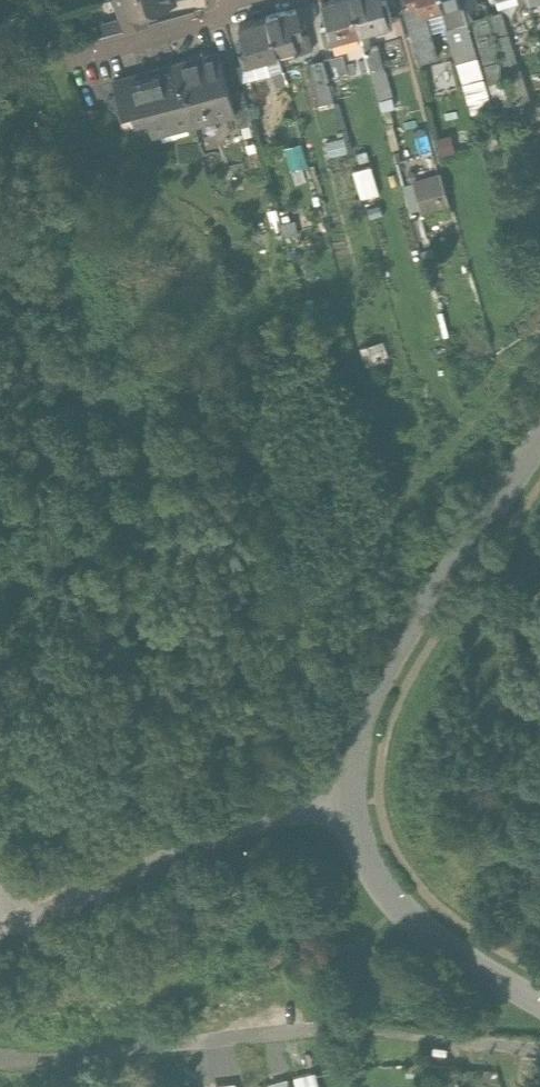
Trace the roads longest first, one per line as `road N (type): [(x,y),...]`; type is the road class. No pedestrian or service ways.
road 1 (residential): [(539,1001),(401,911),(368,861),(349,802),(355,717),(539,446)]

